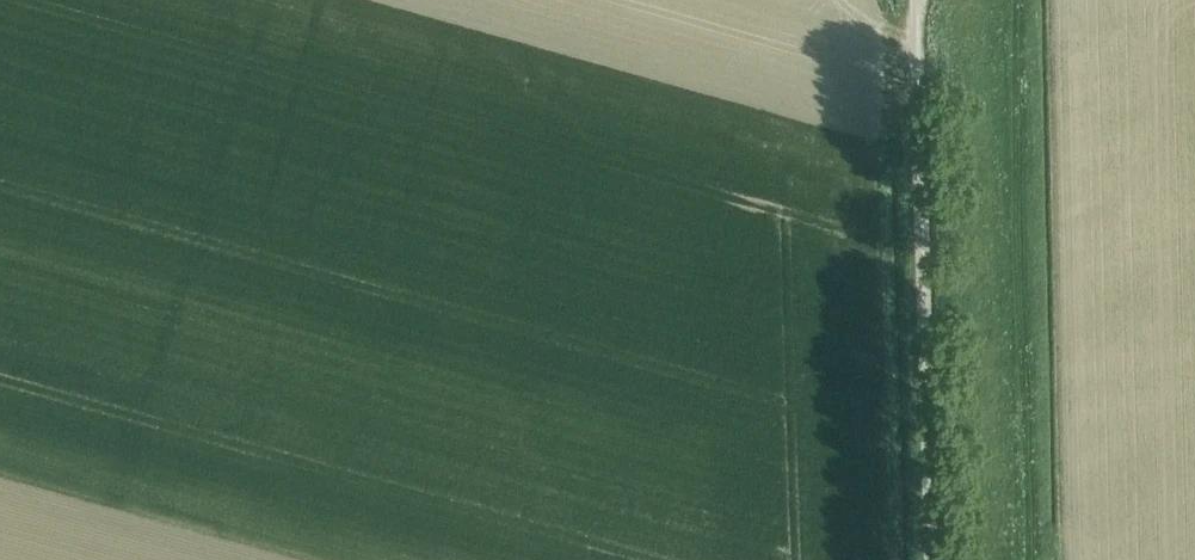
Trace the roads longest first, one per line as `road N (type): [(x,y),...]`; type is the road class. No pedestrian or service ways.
road 1 (unclassified): [(932,559),(918,0)]

